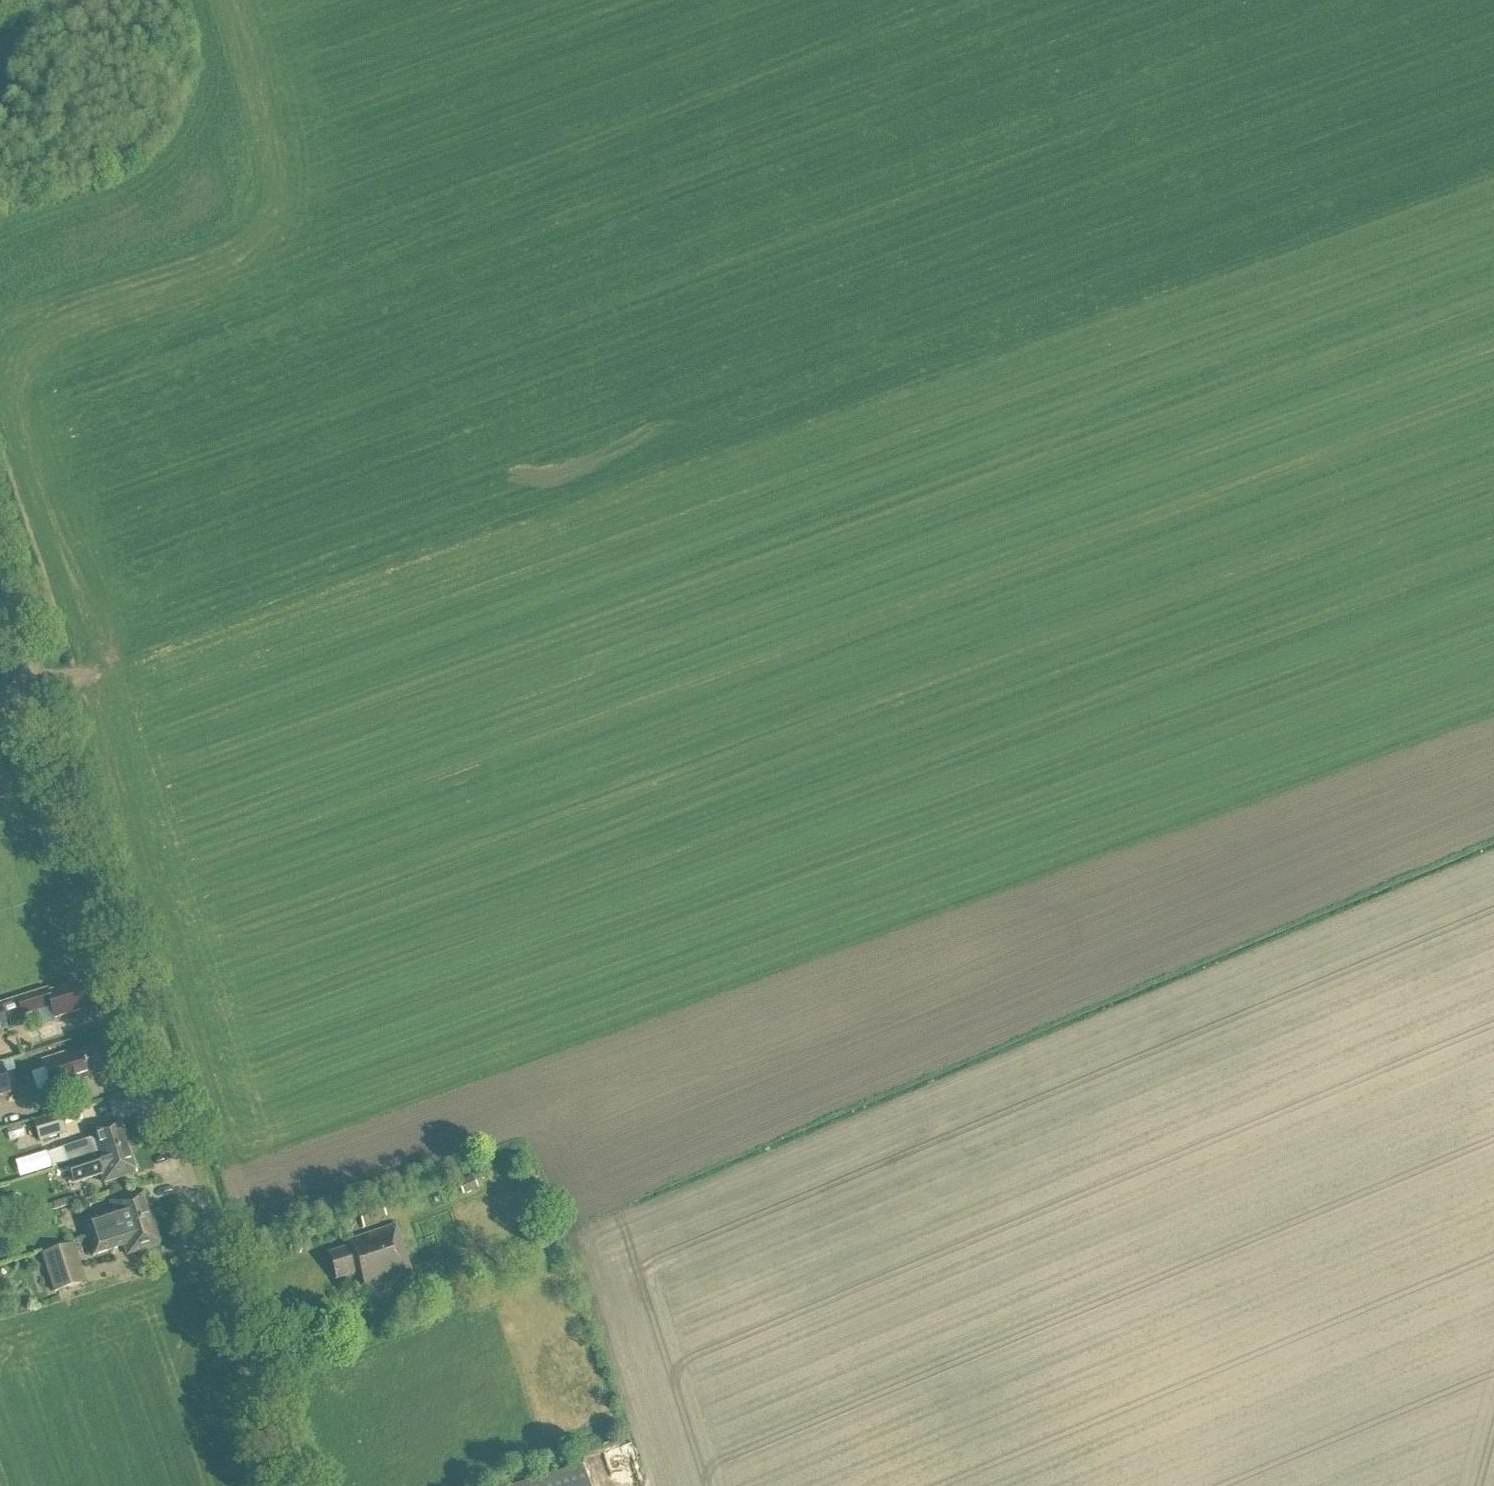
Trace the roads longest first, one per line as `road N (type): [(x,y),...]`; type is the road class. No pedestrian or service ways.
road 1 (unclassified): [(288,1485),(0,587)]

